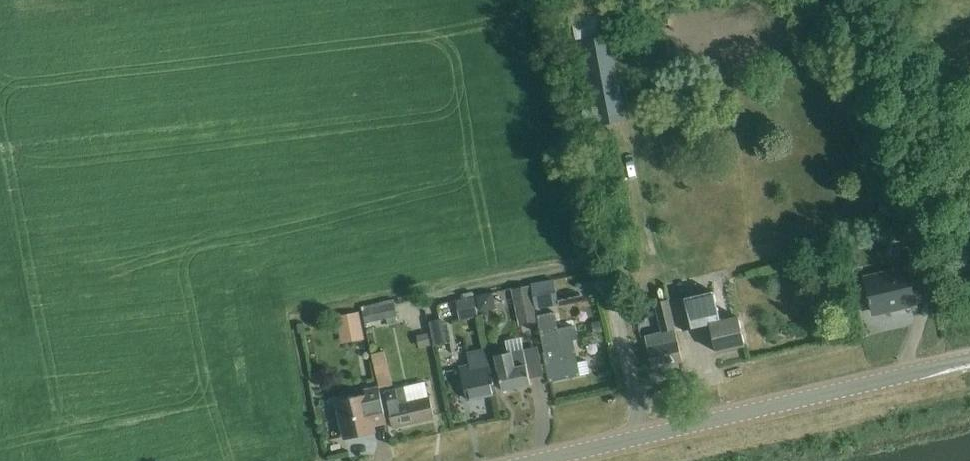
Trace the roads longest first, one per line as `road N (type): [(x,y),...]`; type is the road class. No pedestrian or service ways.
road 1 (tertiary): [(534,460),(969,359)]

